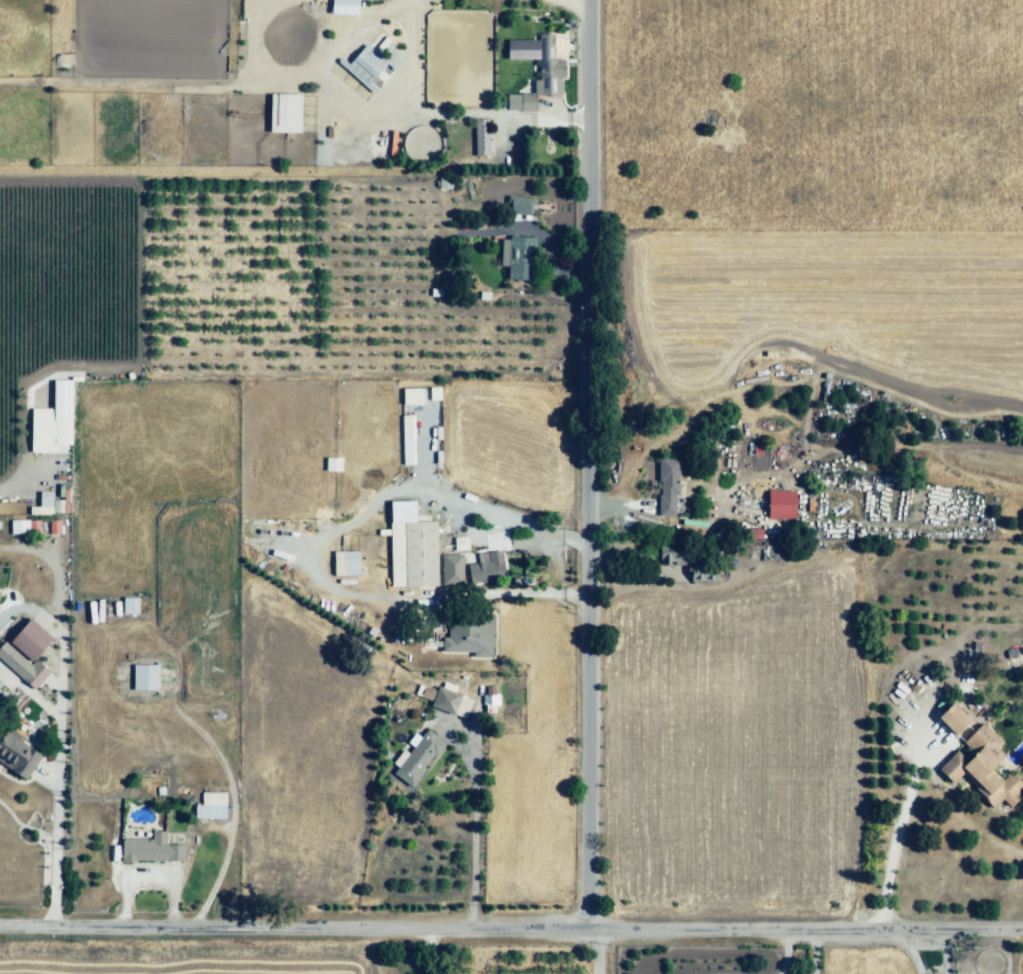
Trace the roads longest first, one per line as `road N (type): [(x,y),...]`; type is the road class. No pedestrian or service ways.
road 1 (residential): [(0,938),(1022,937)]
road 2 (residential): [(588,0),(584,611),(593,973)]

